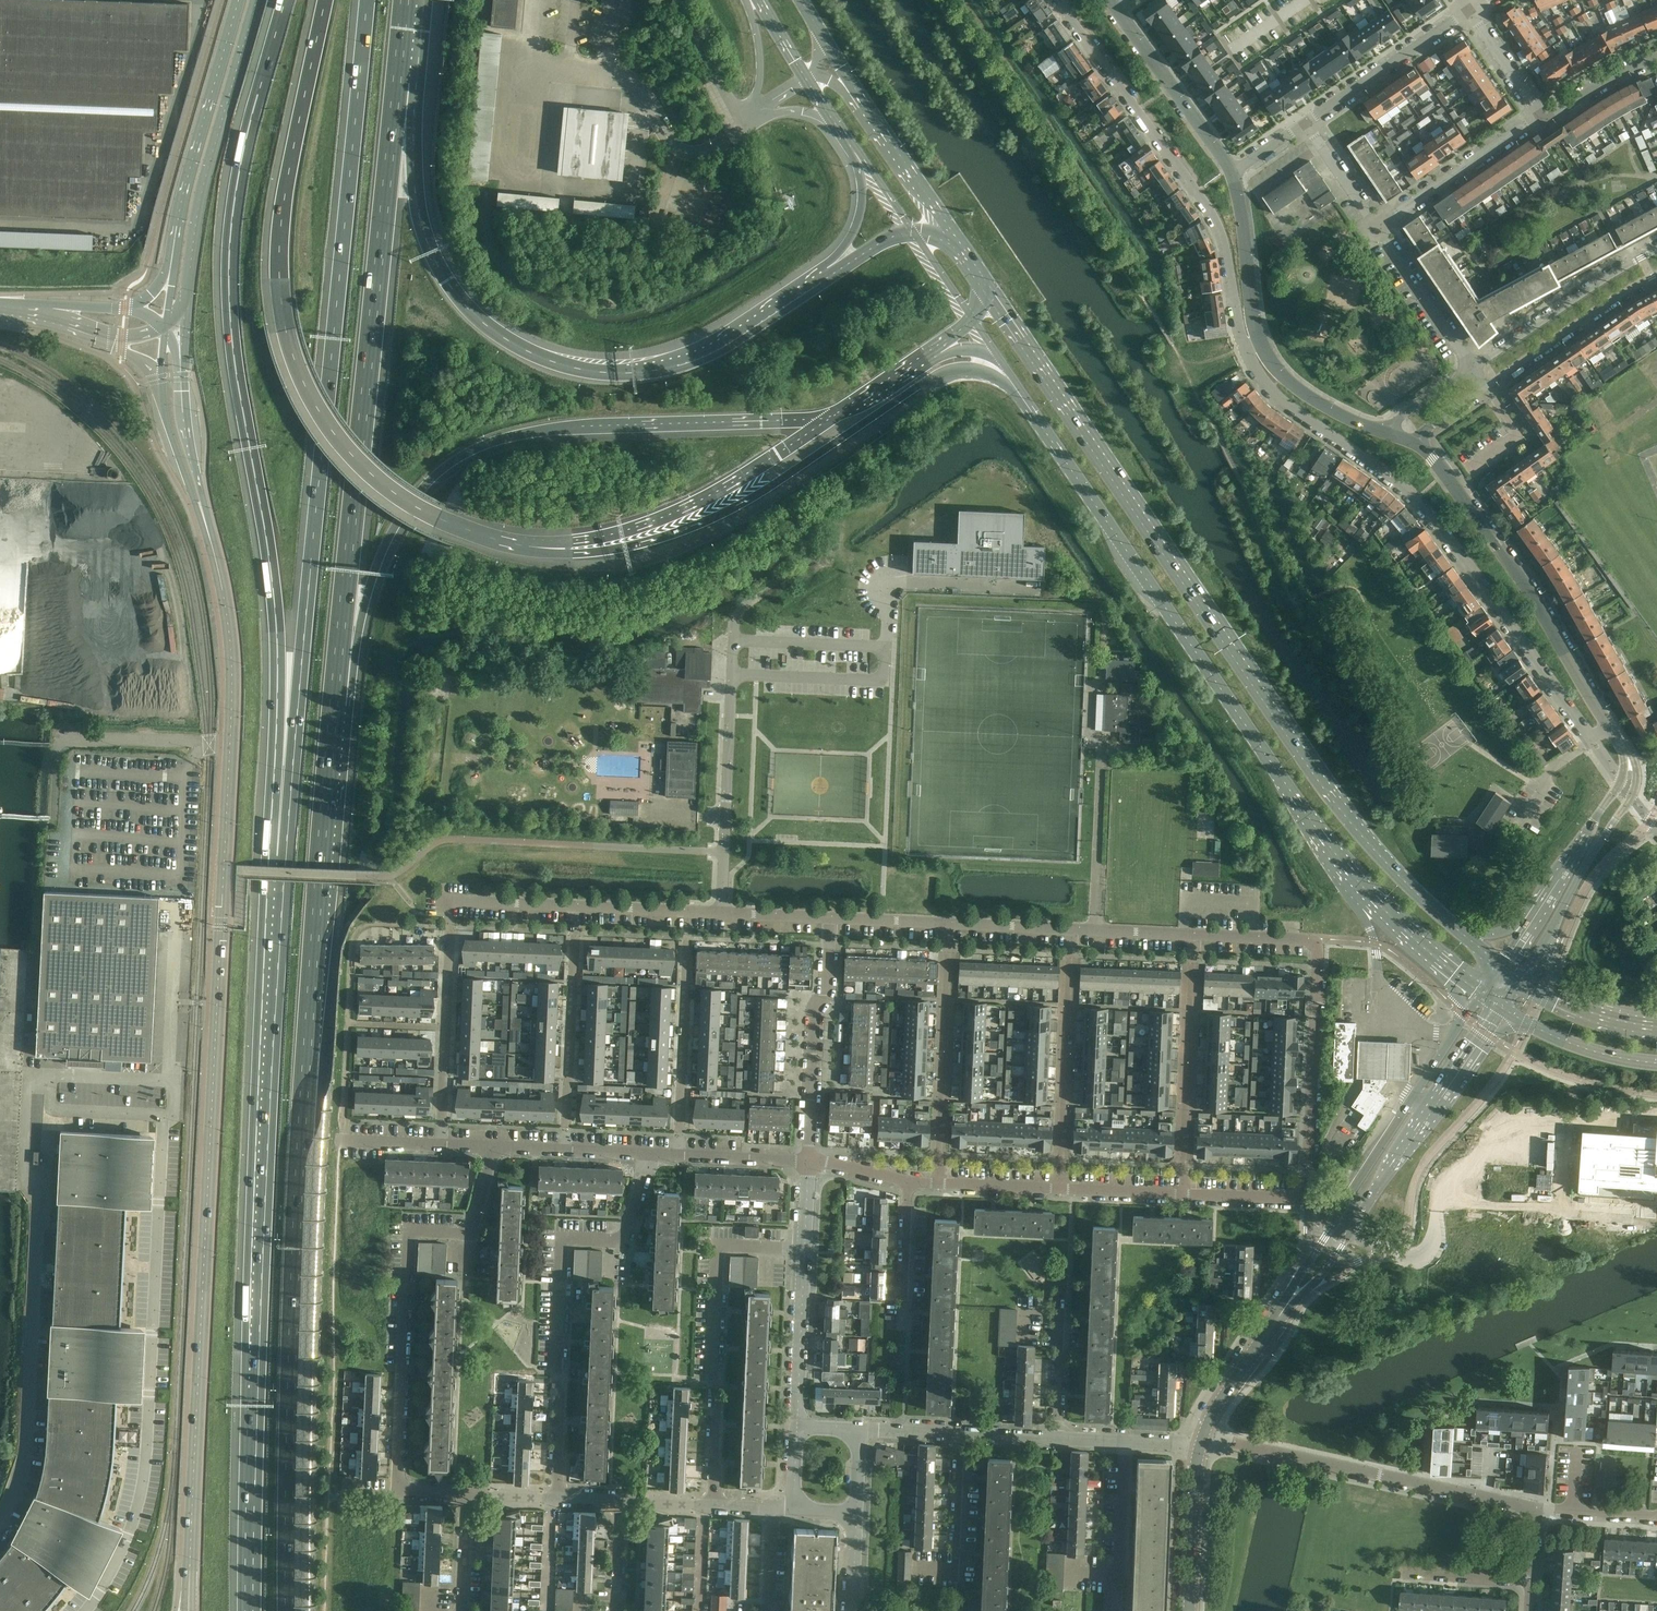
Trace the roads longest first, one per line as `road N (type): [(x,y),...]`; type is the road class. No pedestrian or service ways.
road 1 (secondary): [(190,1610),(229,709),(228,631),(204,523)]
road 2 (motorway): [(290,1610),(297,1249),(335,711)]
road 3 (motorway): [(284,0),(243,153),(227,256),(235,373),(278,653),(276,857)]
road 4 (motorway): [(363,0),(276,857)]
road 5 (secondary): [(1463,935),(1403,877),(1312,759),(980,272)]
road 6 (motorway): [(276,857),(249,1389),(249,1610)]
road 7 (secondary): [(1034,414),(1361,890),(1483,996)]
road 8 (motorway): [(326,0),(280,227),(282,308),(299,372),(333,432),(380,480),(453,524),(527,547)]
road 9 (motorway): [(335,711),(390,537),(423,489),(459,459),(548,430),(835,415)]
road 10 (motorway): [(831,277),(726,345),(679,365),(593,372),(534,355),(478,320),(433,259),(401,83)]
road 11 (motorway): [(335,711),(401,83)]
road 12 (motorway): [(527,547),(613,550),(702,524),(945,371),(986,372),(1034,414)]
road 13 (residential): [(1588,737),(1416,499),(1278,397),(1244,347)]
road 14 (residential): [(399,1493),(409,1230),(470,1232),(496,1148)]
road 15 (residential): [(557,1496),(562,1240),(625,1241),(649,1154)]
road 16 (residential): [(1244,347),(1216,218),(1057,0)]
road 17 (residential): [(720,913),(736,614),(817,555)]
road 18 (tertiary): [(1612,732),(1517,578),(1414,444)]
road 19 (residential): [(712,1502),(719,1246),(804,1250)]
road 20 (motorway): [(527,547),(604,537),(680,509),(835,415)]
road 21 (residential): [(1205,1443),(1535,1509)]
road 22 (secondary): [(186,327),(208,170),(255,0)]
road 23 (secondary): [(965,252),(861,104),(799,0)]
road 24 (tertiary): [(1483,996),(1334,1218)]
road 25 (tertiary): [(1351,1229),(1499,1007)]
road 26 (residential): [(938,1184),(952,924)]
road 27 (residential): [(1183,1195),(1195,935)]
road 28 (residential): [(1058,1189),(1070,929)]
road 29 (residential): [(1308,1200),(1314,941)]
road 30 (residential): [(808,1161),(815,1007),(826,996),(830,918)]
road 31 (residential): [(565,1151),(577,906)]
road 32 (residential): [(678,1155),(688,911)]
road 33 (secondary): [(237,0),(179,227)]
road 34 (residential): [(1656,250),(1472,368)]
road 35 (tertiary): [(1544,941),(1629,803),(1636,776),(1628,758)]
road 36 (residential): [(1485,386),(1656,274)]
road 37 (tertiary): [(1230,170),(1113,6)]
road 38 (residential): [(1307,120),(1473,11)]
road 39 (residential): [(1378,227),(1542,116)]
road 40 (secondary): [(204,523),(186,413),(186,327)]
road 41 (secondary): [(761,0),(856,154)]
road 42 (tertiary): [(1628,758),(1541,914)]
road 43 (residential): [(794,1428),(804,1250)]
road 44 (tertiary): [(1259,341),(1230,170)]
road 45 (residential): [(1472,368),(1378,227)]
road 46 (residential): [(917,1568),(953,1569),(960,1436)]
road 47 (secondary): [(1499,1007),(1577,1046),(1656,1063)]
road 48 (tertiary): [(1190,1610),(1205,1443)]
road 49 (tertiary): [(1205,1443),(1283,1310)]
road 50 (tertiary): [(1381,430),(1294,385),(1259,341)]
road 51 (secondary): [(161,377),(167,423),(204,523)]
road 52 (residential): [(901,1328),(905,1182)]
road 53 (residential): [(439,899),(577,906)]
road 54 (residential): [(1542,116),(1656,53)]
road 55 (residential): [(808,1161),(678,1155)]
road 56 (motorway): [(856,154),(861,211),(831,277)]
road 57 (residential): [(1116,1571),(1125,1442)]
road 58 (residential): [(1378,227),(1307,120)]
road 59 (residential): [(1542,116),(1473,11)]
road 60 (residential): [(1404,1571),(1529,1578)]
road 61 (residential): [(1183,1195),(1058,1189)]
road 62 (residential): [(1070,929),(1195,935)]
road 63 (residential): [(1308,1200),(1183,1195)]
road 64 (residential): [(1055,1440),(1059,1316)]
road 65 (residential): [(830,918),(952,924)]
road 66 (residential): [(1535,1509),(1656,1517)]
road 67 (residential): [(1058,1189),(938,1184)]

